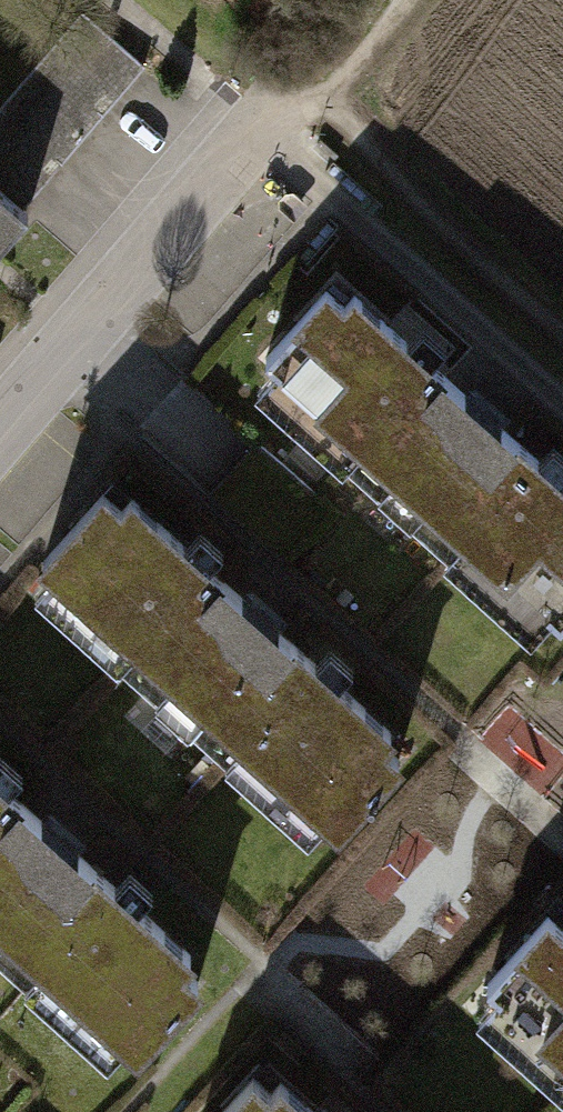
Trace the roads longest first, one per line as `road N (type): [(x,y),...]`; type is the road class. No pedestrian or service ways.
road 1 (residential): [(259,135),(0,434)]
road 2 (track): [(562,334),(313,98)]
road 3 (track): [(313,98),(402,0)]

